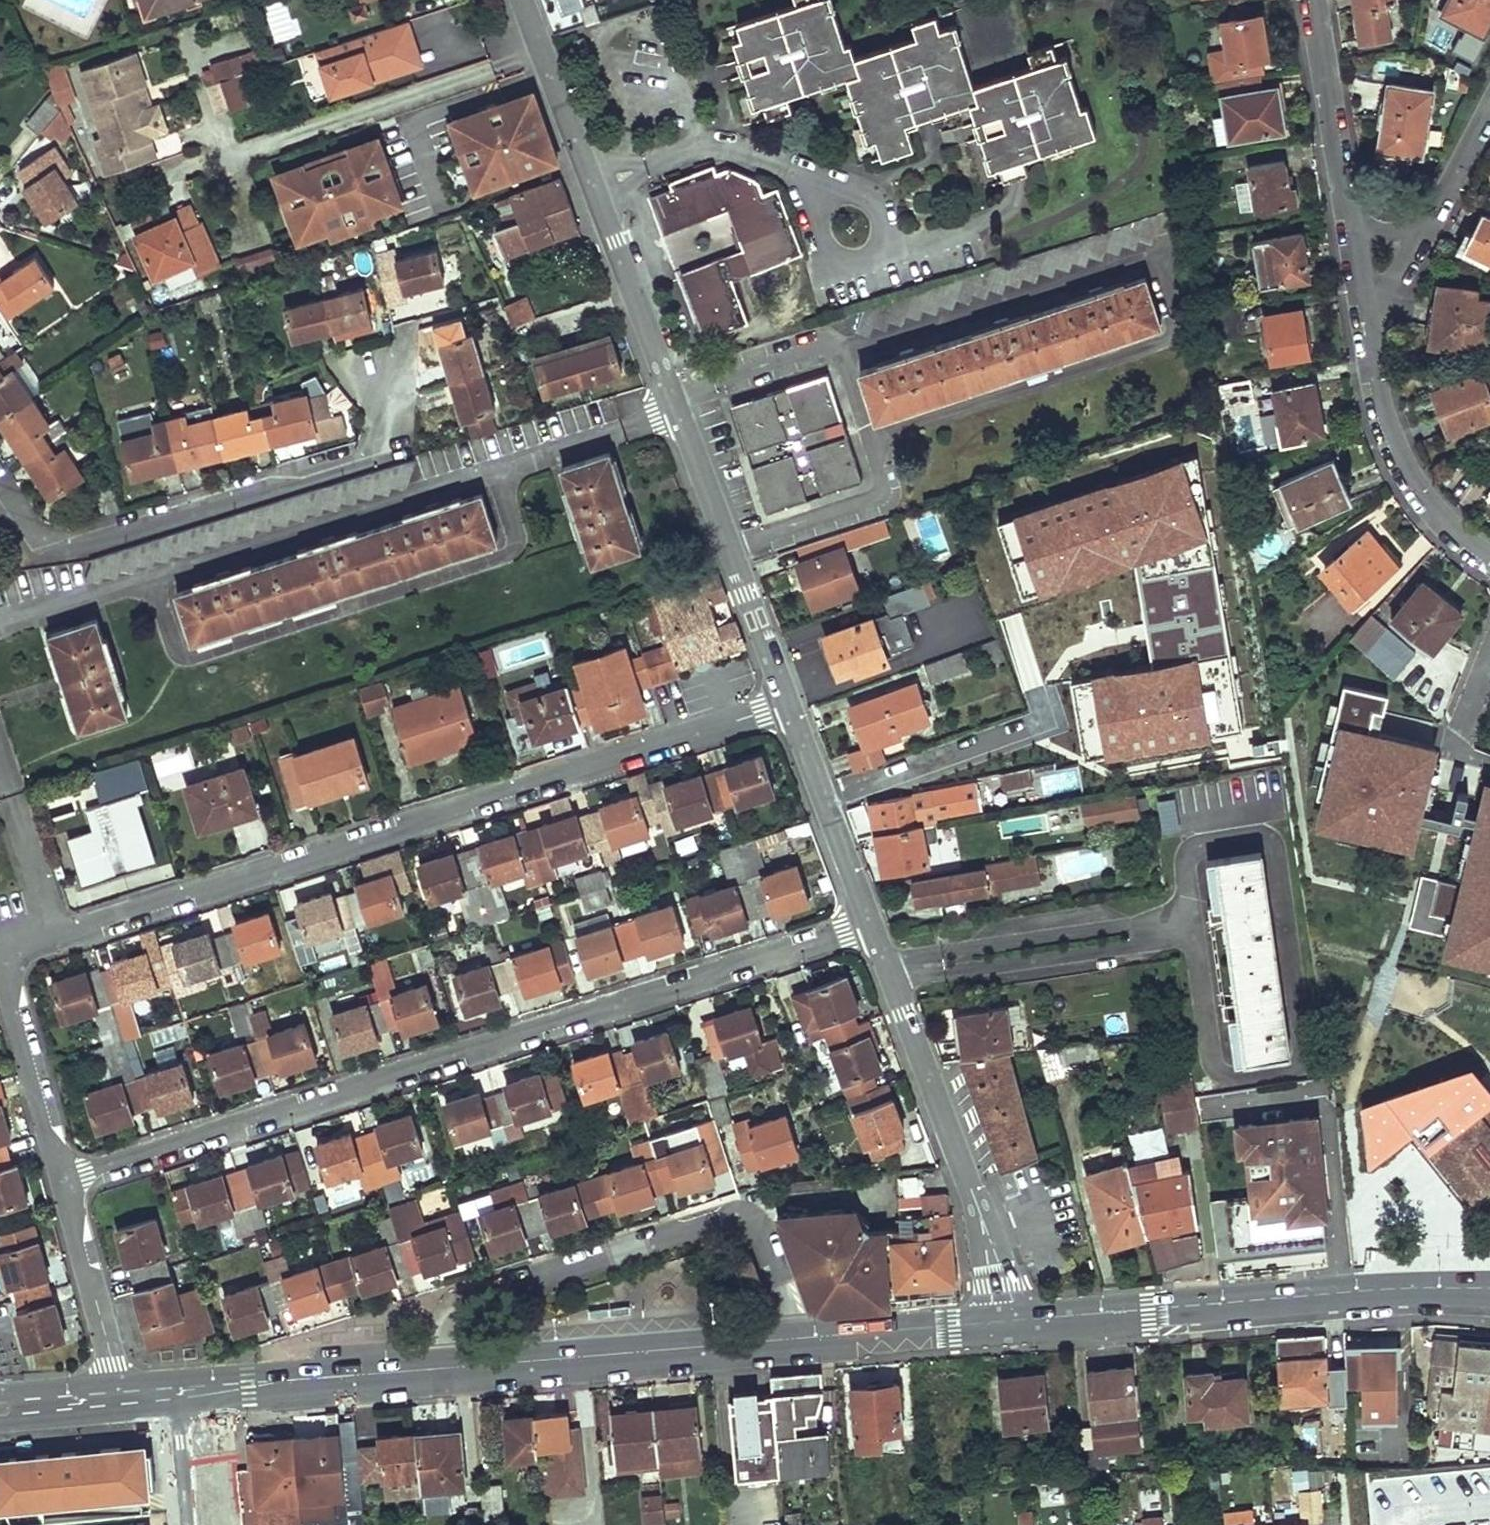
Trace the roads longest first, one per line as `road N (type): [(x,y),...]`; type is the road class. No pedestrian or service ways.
road 1 (residential): [(63,1180),(2,958),(788,705)]
road 2 (residential): [(63,1180),(870,925)]
road 3 (tertiary): [(788,705),(522,0)]
road 4 (residential): [(385,365),(380,437),(361,457),(33,552),(0,502)]
road 5 (residential): [(799,1338),(760,1229),(733,1218),(459,1313),(441,1342),(442,1368)]
road 6 (secondary): [(1008,1321),(1489,1289)]
road 7 (tertiary): [(1008,1321),(971,1190),(870,925)]
road 8 (secondary): [(442,1368),(799,1338)]
road 9 (residential): [(1489,562),(1428,502),(1392,437),(1379,397),(1374,304)]
road 10 (tertiary): [(870,925),(788,705)]
road 11 (residential): [(1354,218),(1316,0)]
road 12 (residential): [(114,1384),(63,1180)]
road 13 (secondary): [(799,1338),(1008,1321)]
road 14 (secondary): [(248,1385),(442,1368)]
road 15 (residential): [(1489,111),(1429,227)]

